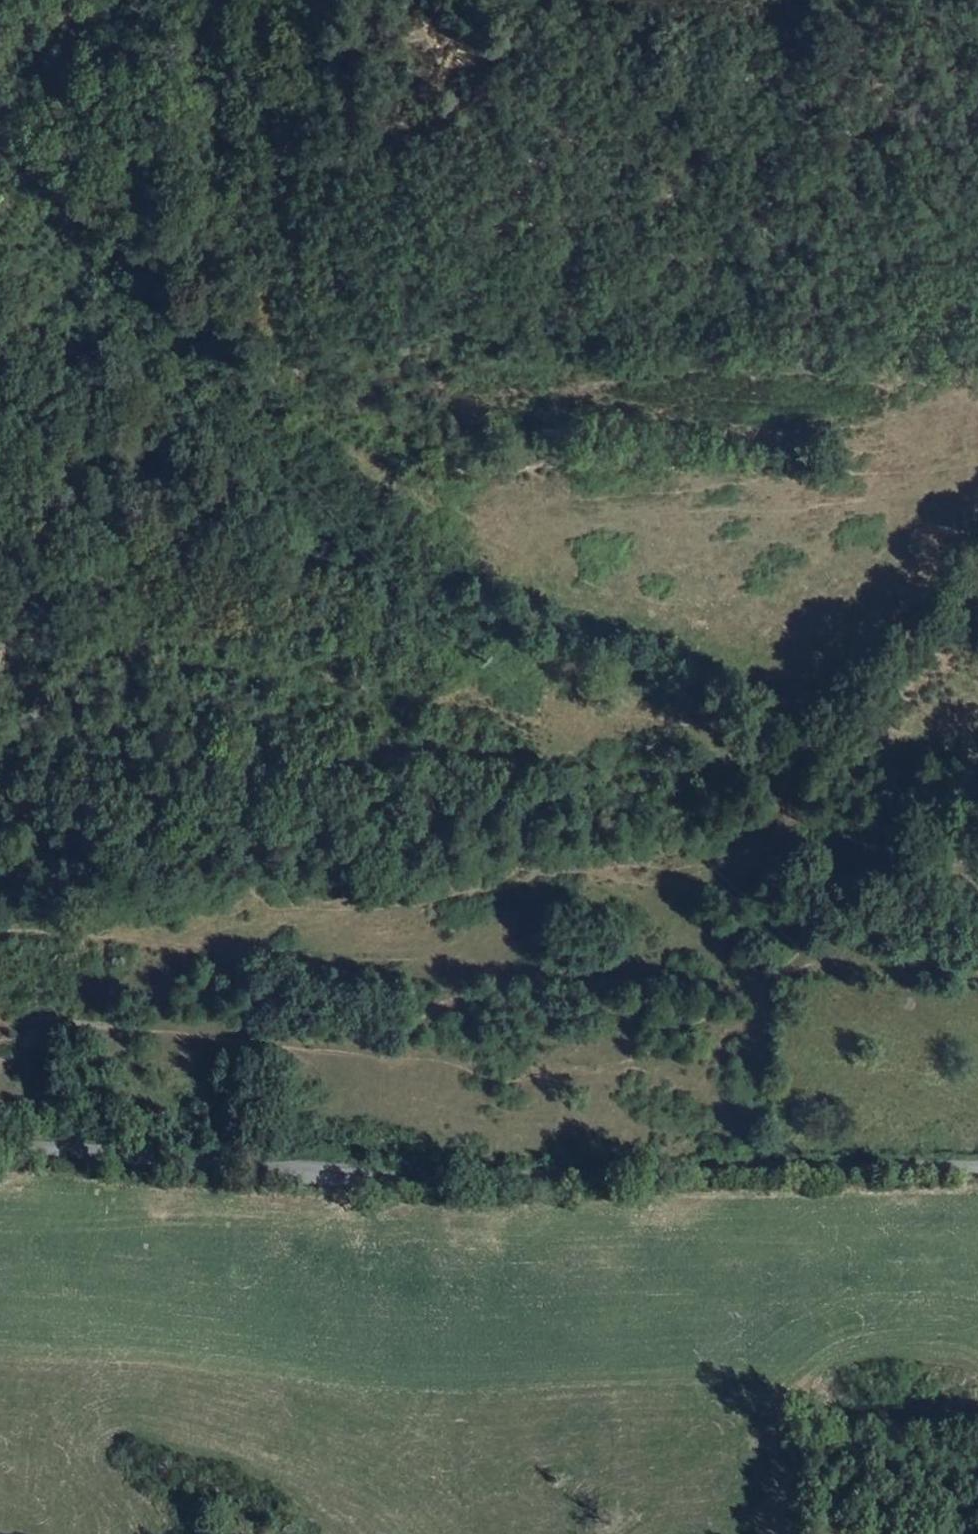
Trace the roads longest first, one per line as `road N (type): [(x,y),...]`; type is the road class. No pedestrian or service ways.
road 1 (unclassified): [(0,1154),(401,1193),(977,1171)]

